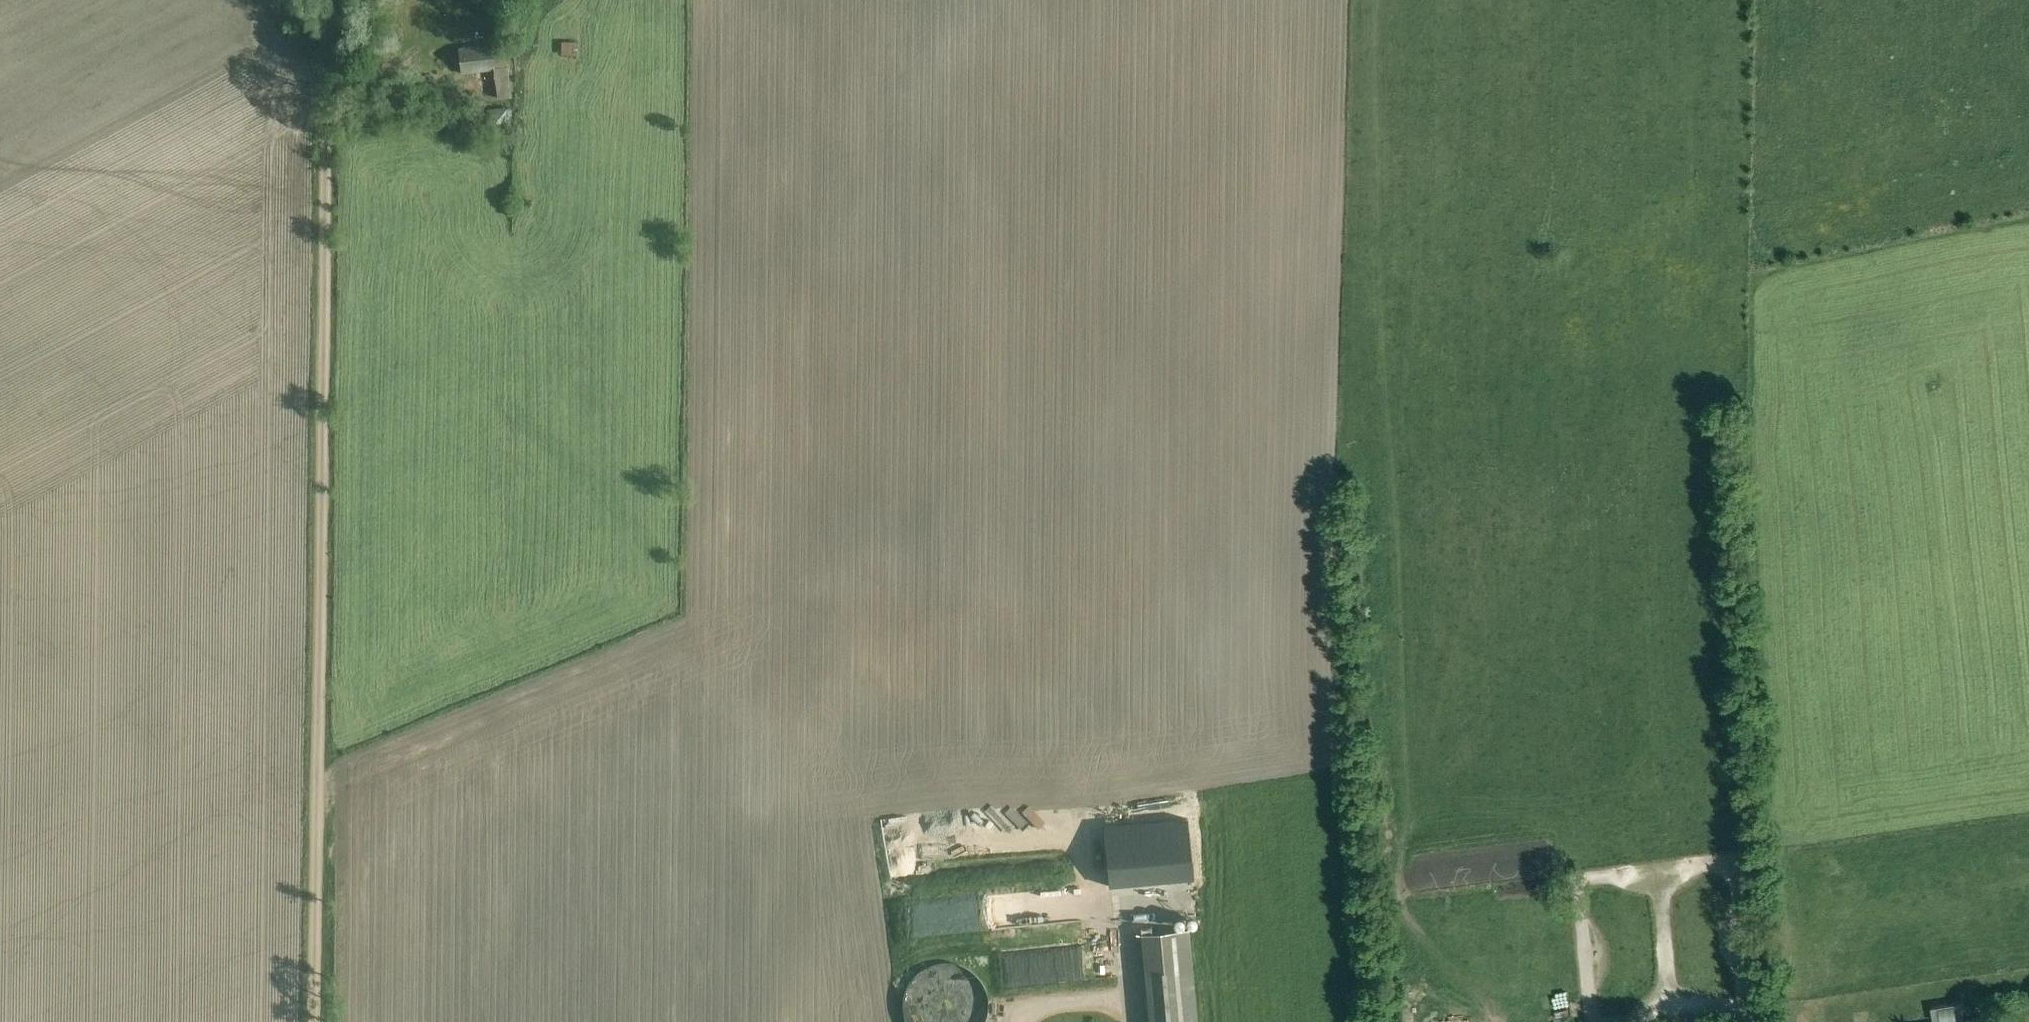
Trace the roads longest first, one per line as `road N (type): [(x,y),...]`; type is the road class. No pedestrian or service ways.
road 1 (unclassified): [(327,0),(315,1021)]

